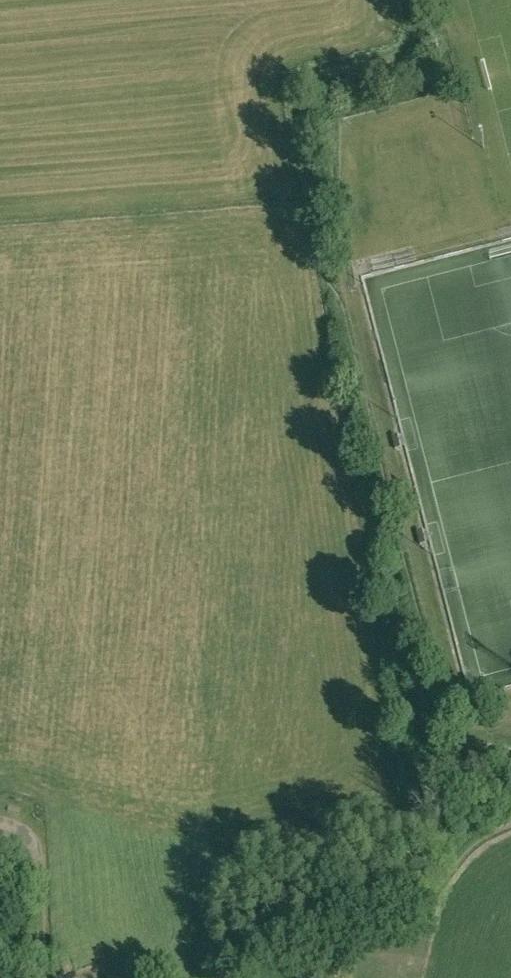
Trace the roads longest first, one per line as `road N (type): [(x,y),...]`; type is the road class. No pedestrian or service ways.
road 1 (track): [(0,824),(21,829),(39,856),(42,977)]

